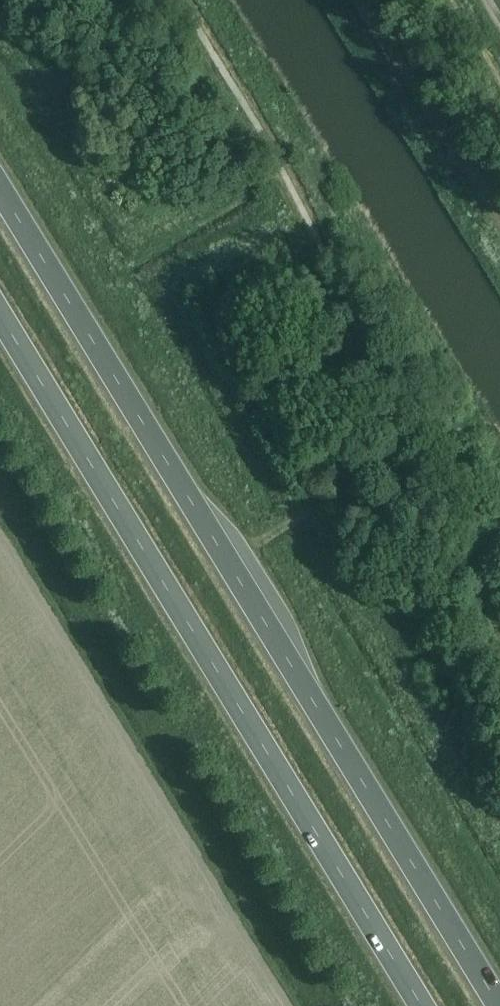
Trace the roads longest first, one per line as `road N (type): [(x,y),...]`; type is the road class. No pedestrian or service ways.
road 1 (trunk): [(499,1005),(0,190)]
road 2 (trunk): [(0,315),(422,1005)]
road 3 (track): [(226,559),(379,479)]

